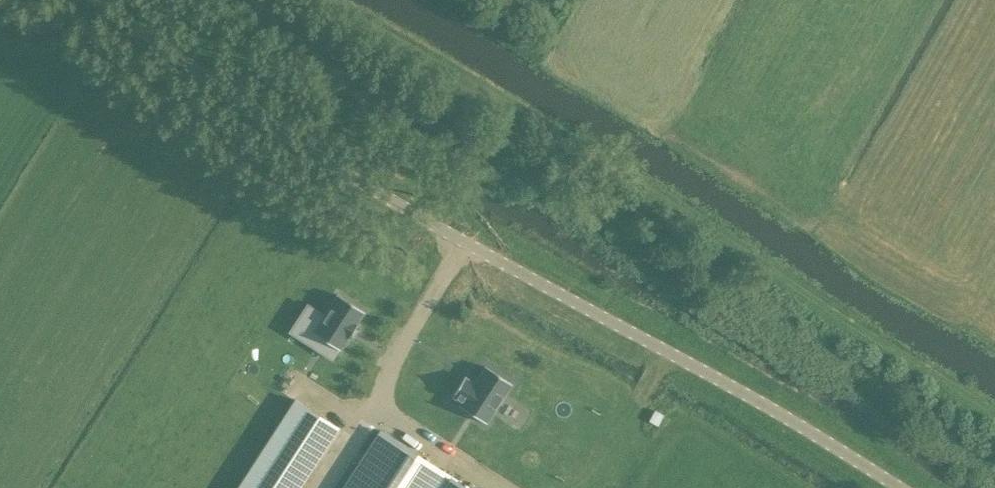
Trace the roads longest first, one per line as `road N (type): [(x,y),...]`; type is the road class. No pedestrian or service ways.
road 1 (unclassified): [(895,487),(677,353),(464,252),(94,0)]
road 2 (track): [(994,407),(684,201),(332,0)]
road 3 (track): [(325,487),(464,252)]

